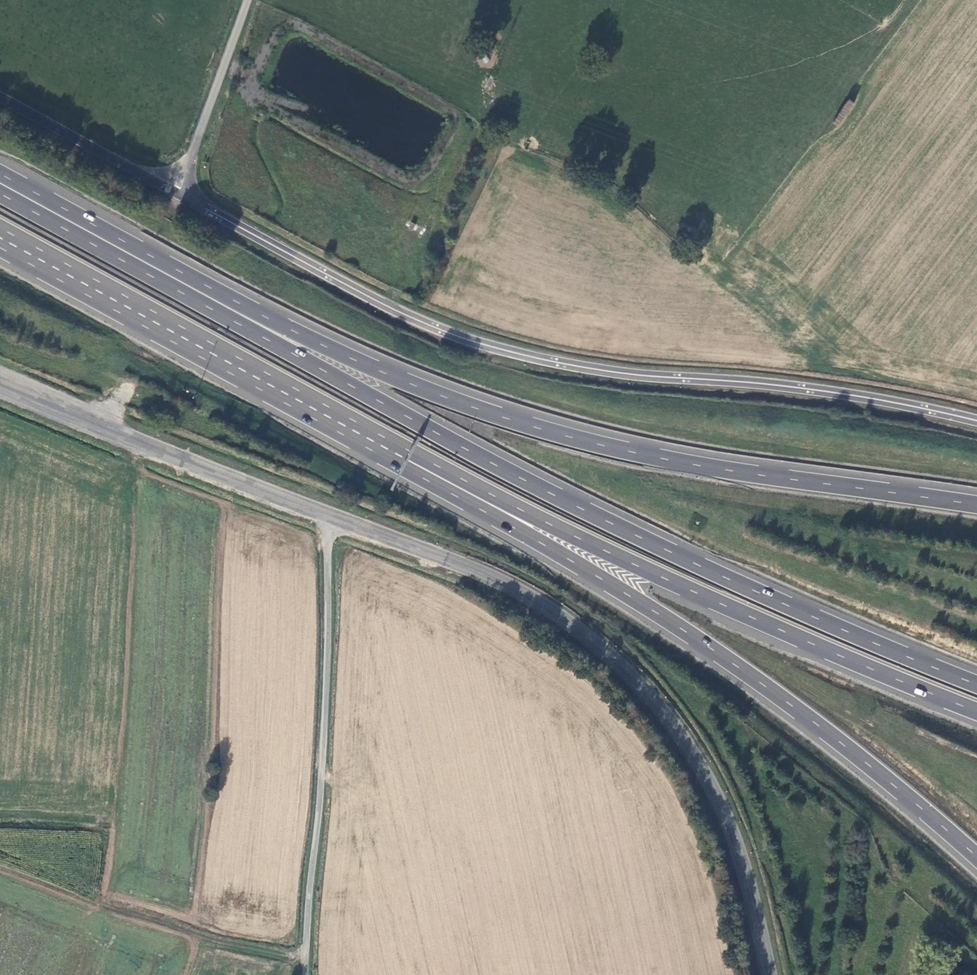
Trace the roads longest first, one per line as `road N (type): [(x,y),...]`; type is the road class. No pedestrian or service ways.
road 1 (trunk): [(976,682),(560,501),(0,193)]
road 2 (trunk): [(976,504),(669,460),(482,410),(288,329),(0,174)]
road 3 (trunk): [(145,317),(686,633),(821,728),(976,856)]
road 4 (trunk): [(145,317),(269,375),(544,523),(976,711)]
road 5 (unclassified): [(976,423),(886,400),(644,376),(490,345),(386,306),(173,192)]
road 6 (tertiary): [(333,519),(479,573),(561,616),(619,663),(667,715),(707,776),(732,836),(768,974)]
road 7 (unclassified): [(333,519),(308,974)]
road 8 (tertiary): [(0,385),(333,519)]
road 9 (unclassified): [(173,192),(247,0)]
road 10 (trunk): [(0,238),(145,317)]

